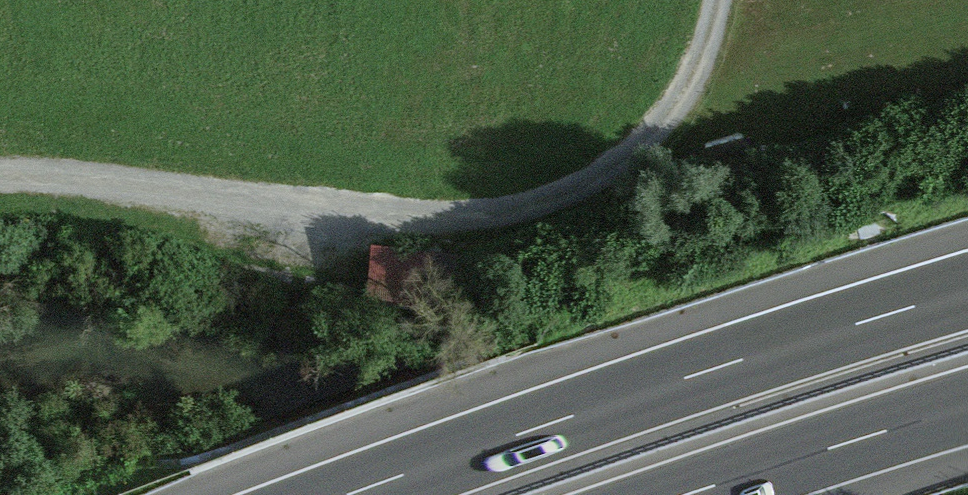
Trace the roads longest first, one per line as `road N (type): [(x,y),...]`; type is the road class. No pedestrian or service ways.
road 1 (track): [(0,171),(260,193),(382,218),(537,200),(633,149),(703,90),(719,0)]
road 2 (motorway): [(967,289),(616,394),(328,494)]
road 3 (motorway): [(698,494),(967,413)]

